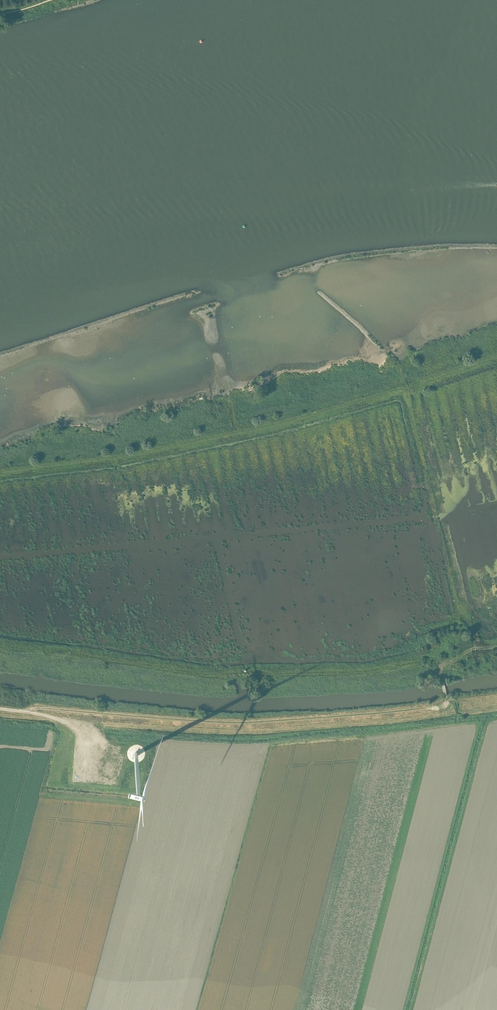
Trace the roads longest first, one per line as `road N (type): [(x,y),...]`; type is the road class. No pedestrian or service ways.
road 1 (track): [(446,697),(411,709),(242,722),(0,705)]

